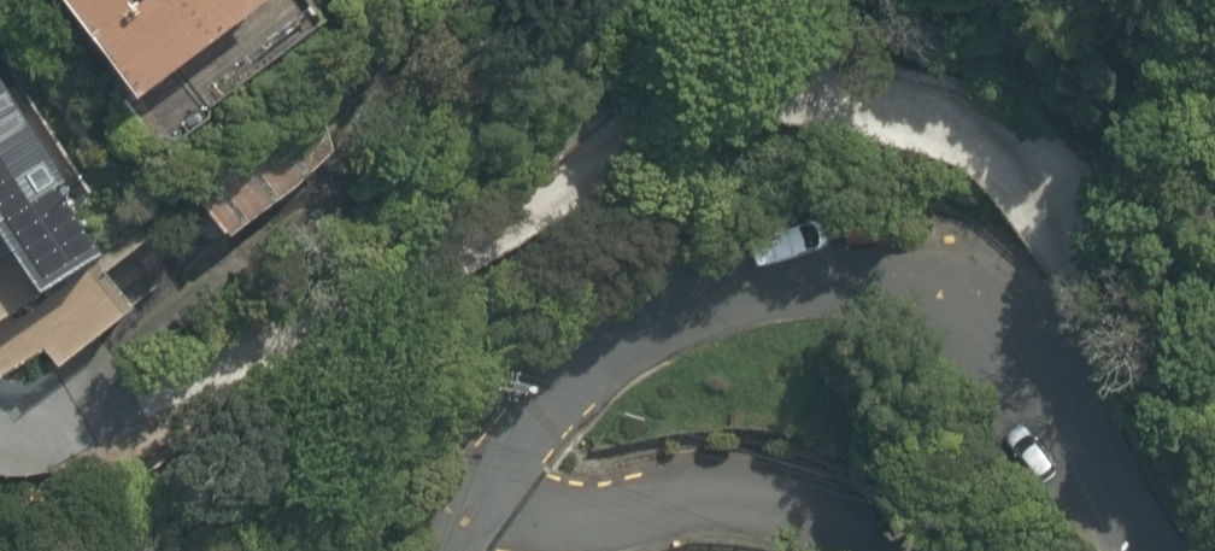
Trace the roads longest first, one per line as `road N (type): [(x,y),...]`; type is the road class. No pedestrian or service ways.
road 1 (residential): [(1162,550),(1048,392),(915,295),(741,294),(565,389),(448,550)]
road 2 (residential): [(463,550),(572,507),(832,504),(887,550)]

